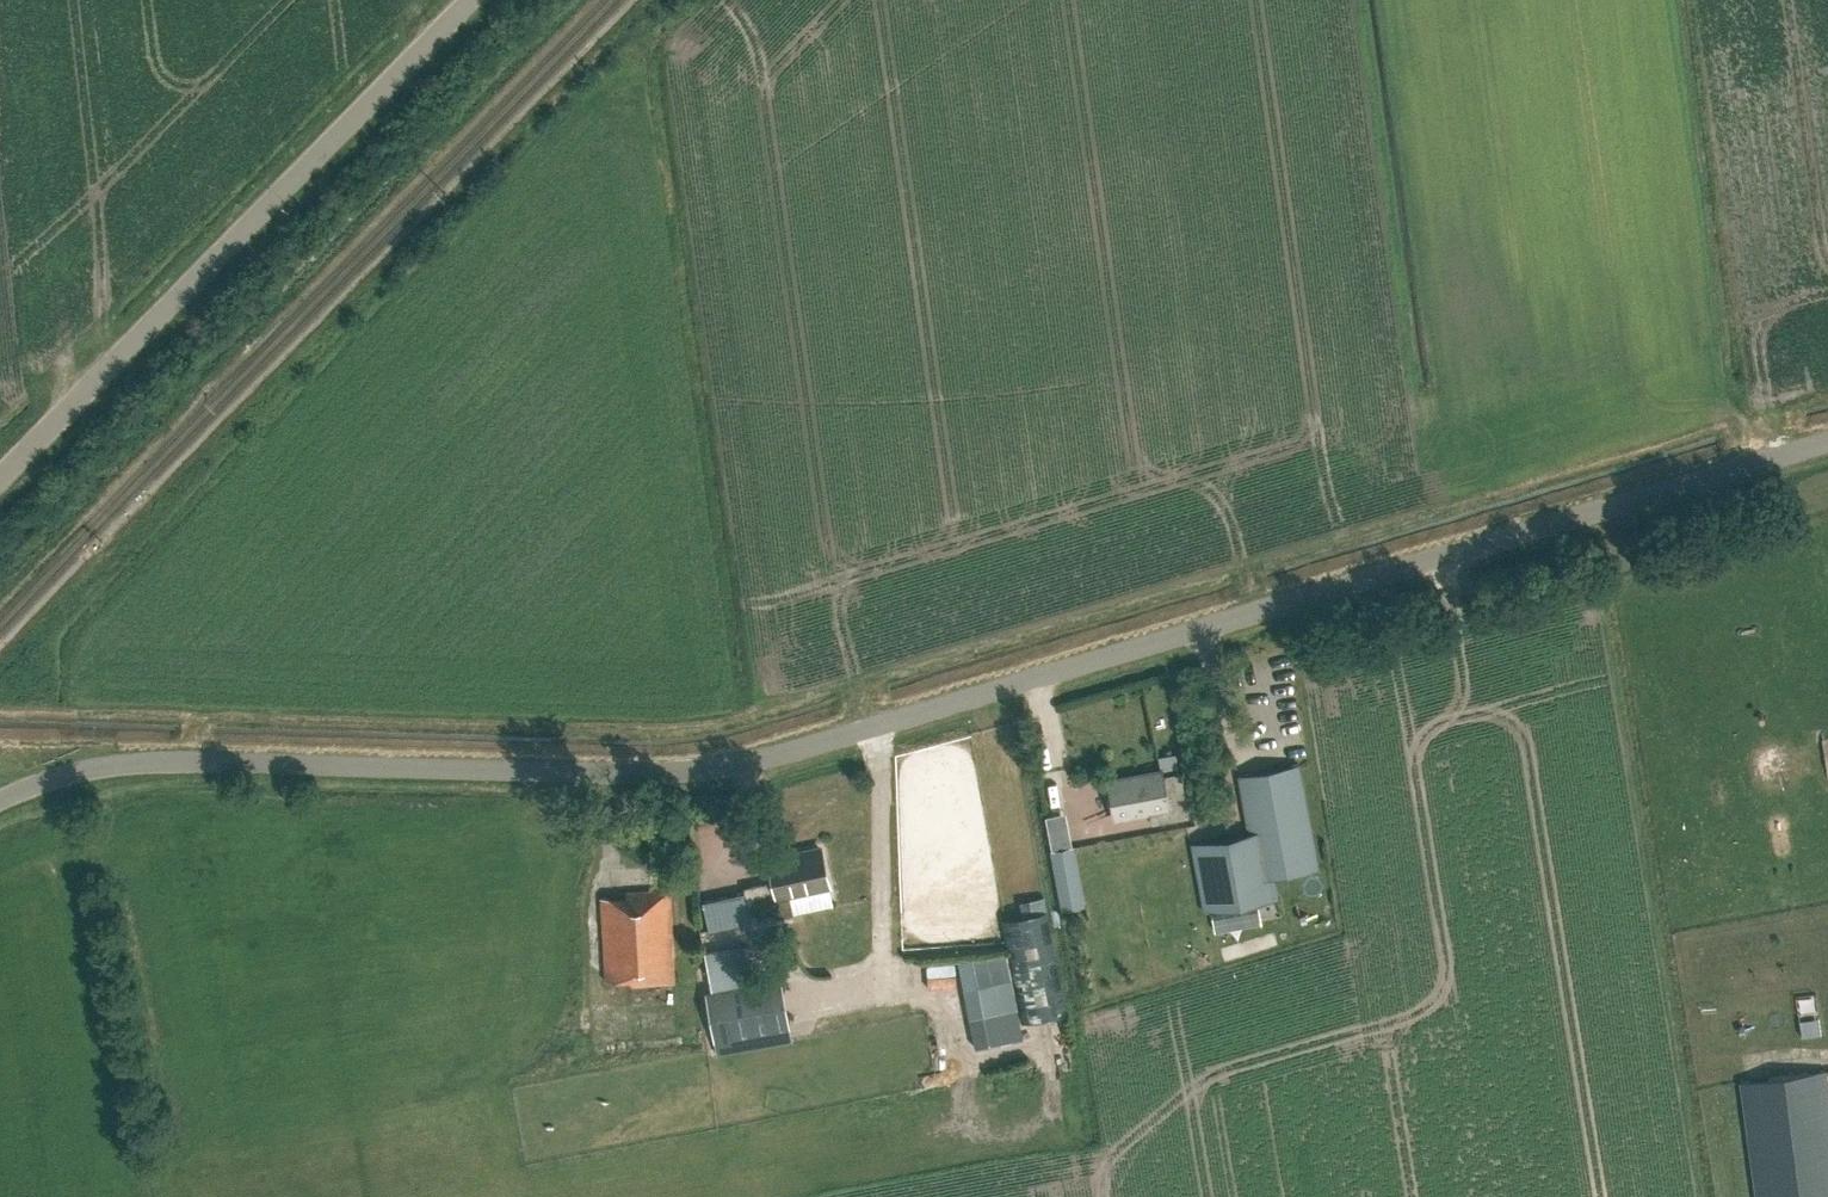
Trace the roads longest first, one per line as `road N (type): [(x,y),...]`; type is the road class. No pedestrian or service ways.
road 1 (unclassified): [(0,805),(121,765),(668,772),(753,758),(1827,443)]
road 2 (unclassified): [(0,475),(472,0)]

